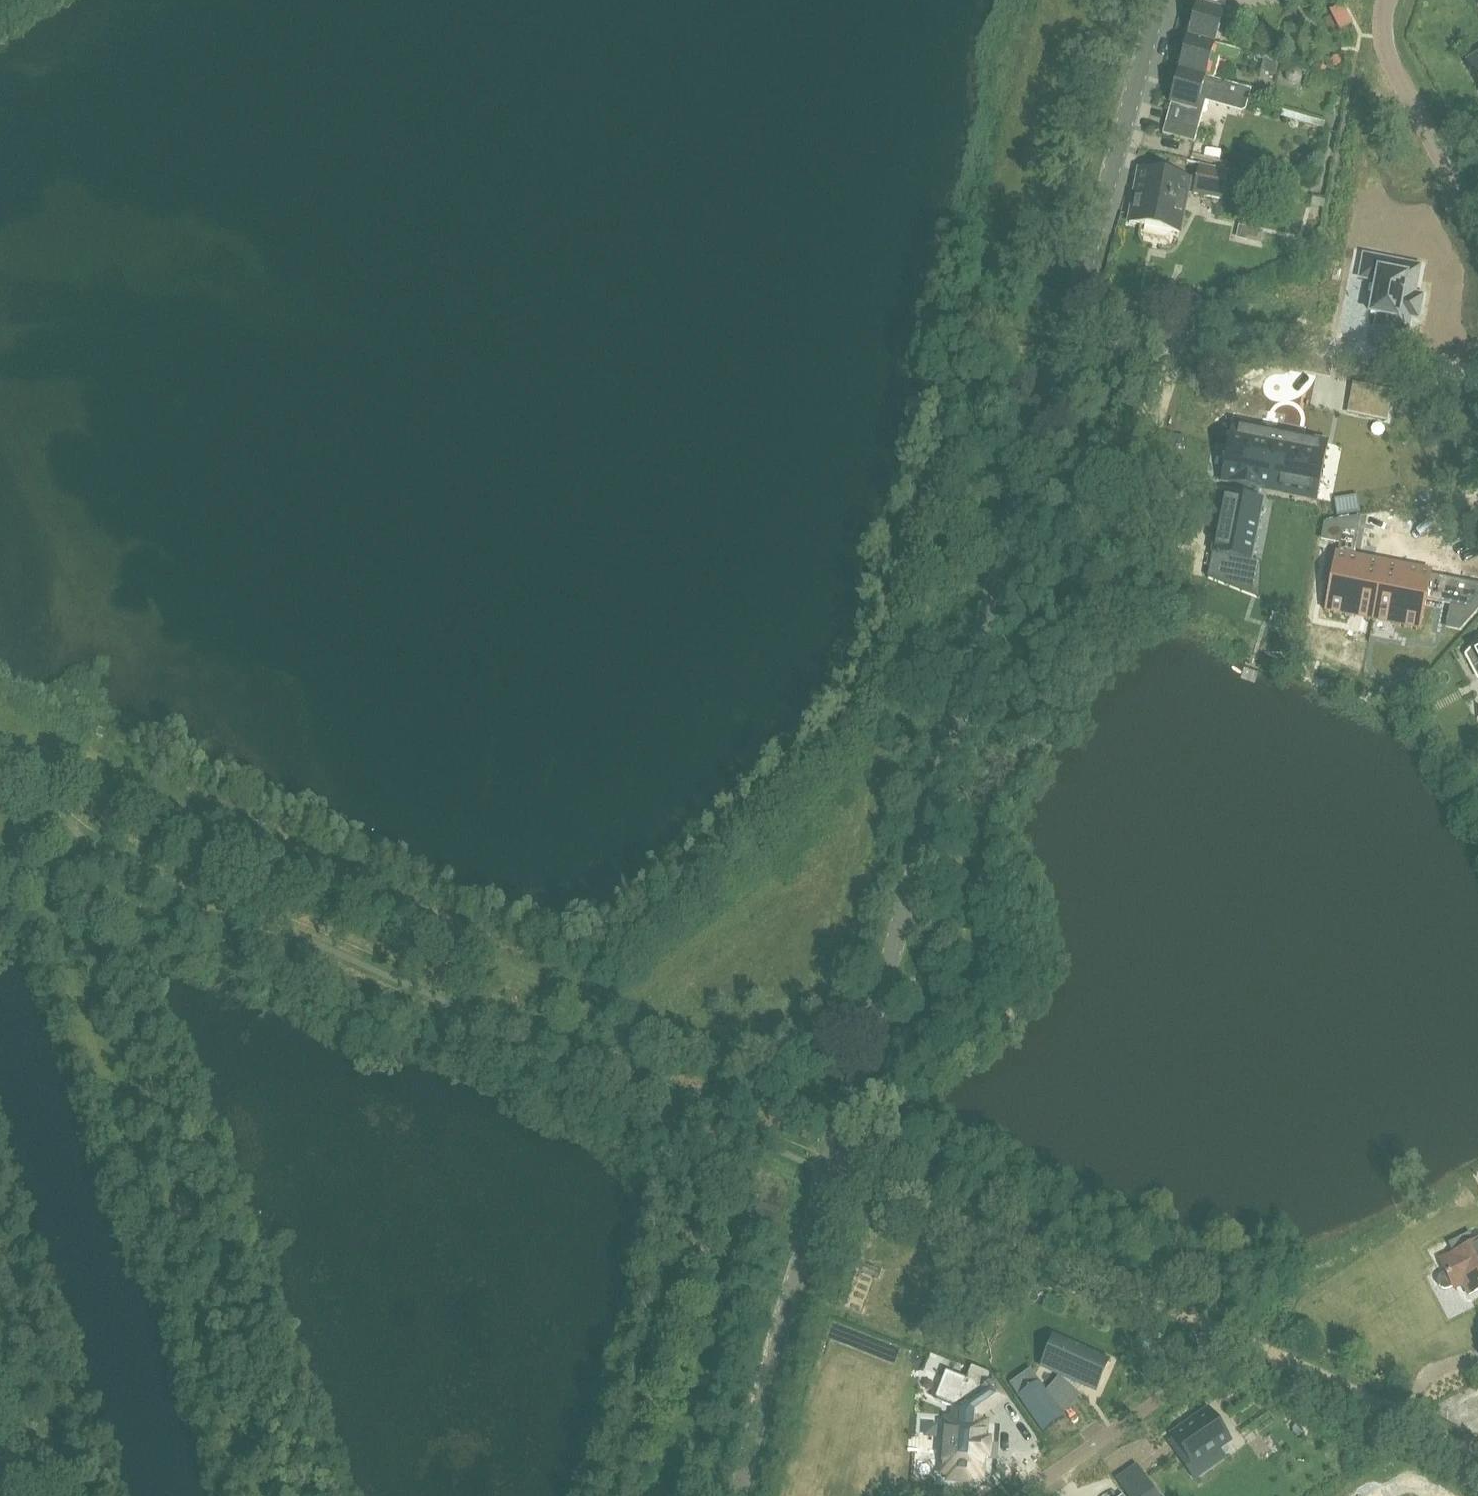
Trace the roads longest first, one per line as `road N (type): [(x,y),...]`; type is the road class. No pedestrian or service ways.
road 1 (unclassified): [(832,1162),(1161,0)]
road 2 (track): [(247,1495),(58,946),(59,906),(76,857),(64,835),(0,807)]
road 3 (unclassified): [(1477,1457),(1251,1341),(832,1162)]
road 4 (unclassified): [(737,1495),(832,1162)]
road 5 (track): [(918,849),(972,872),(999,899),(1001,935),(989,967),(969,986),(926,990),(883,976)]
road 6 (residential): [(1477,226),(1382,39),(1389,0)]

